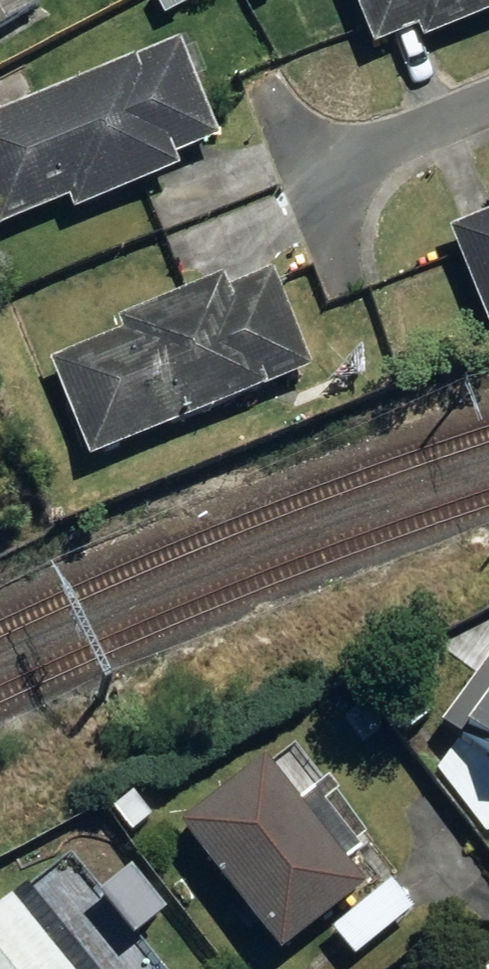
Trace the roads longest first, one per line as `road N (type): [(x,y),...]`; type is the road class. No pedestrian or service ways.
road 1 (residential): [(369,118),(488,72)]

